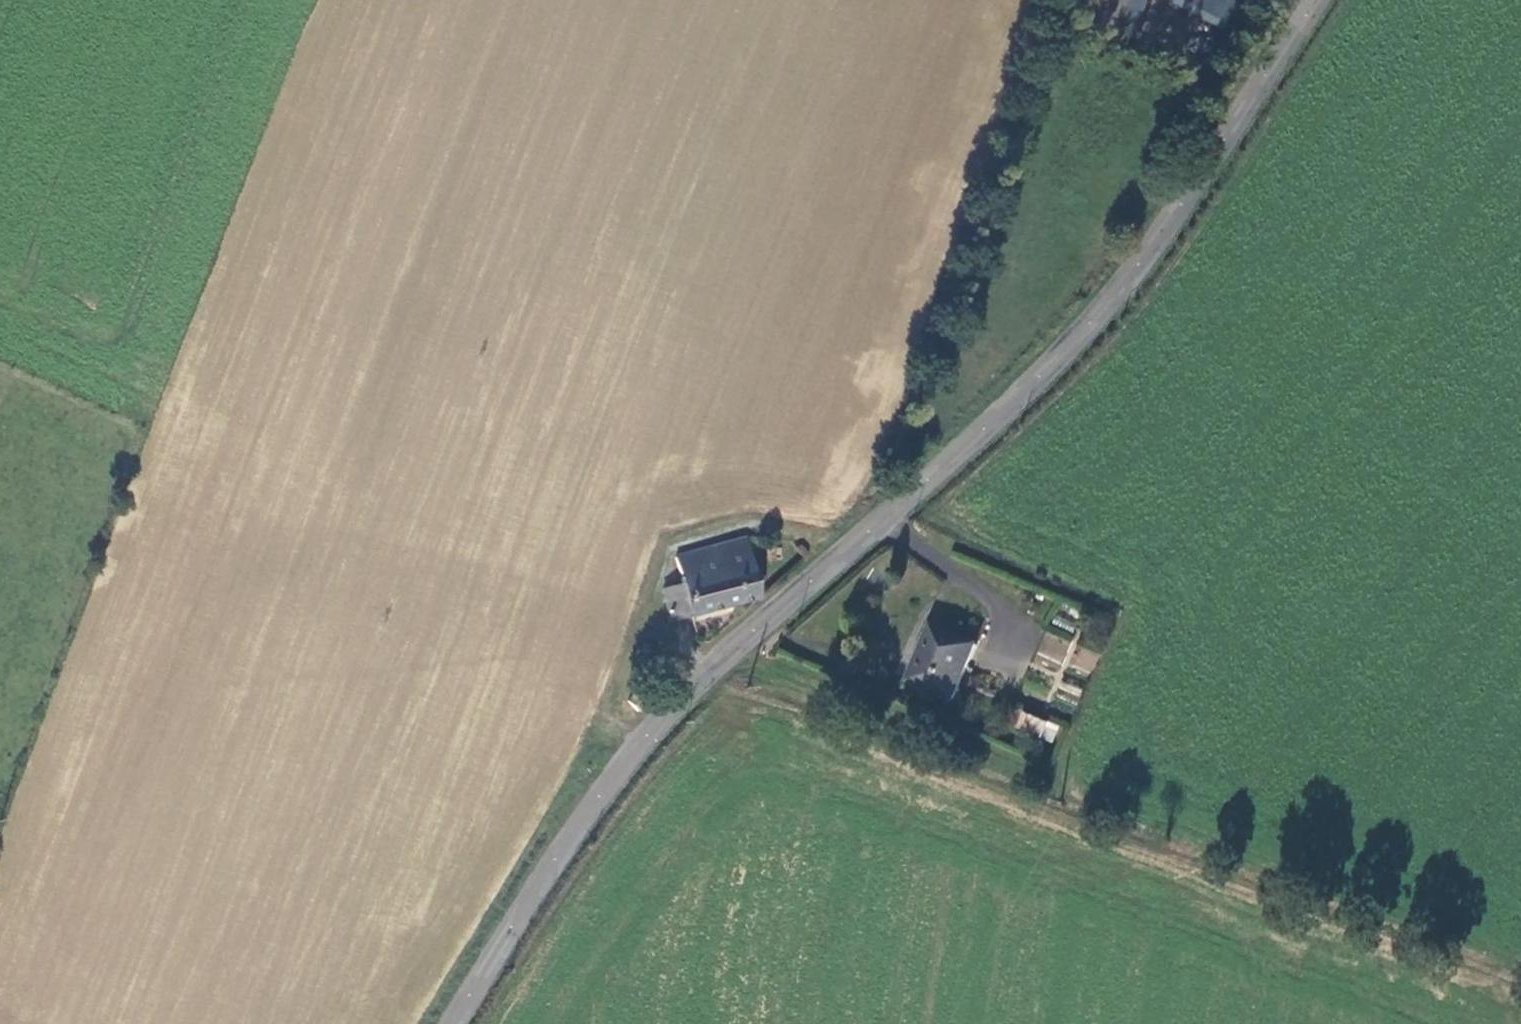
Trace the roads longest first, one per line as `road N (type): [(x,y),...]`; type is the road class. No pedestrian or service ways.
road 1 (tertiary): [(452,1023),(551,860),(655,723),(1052,360),(1139,262),(1311,0)]

